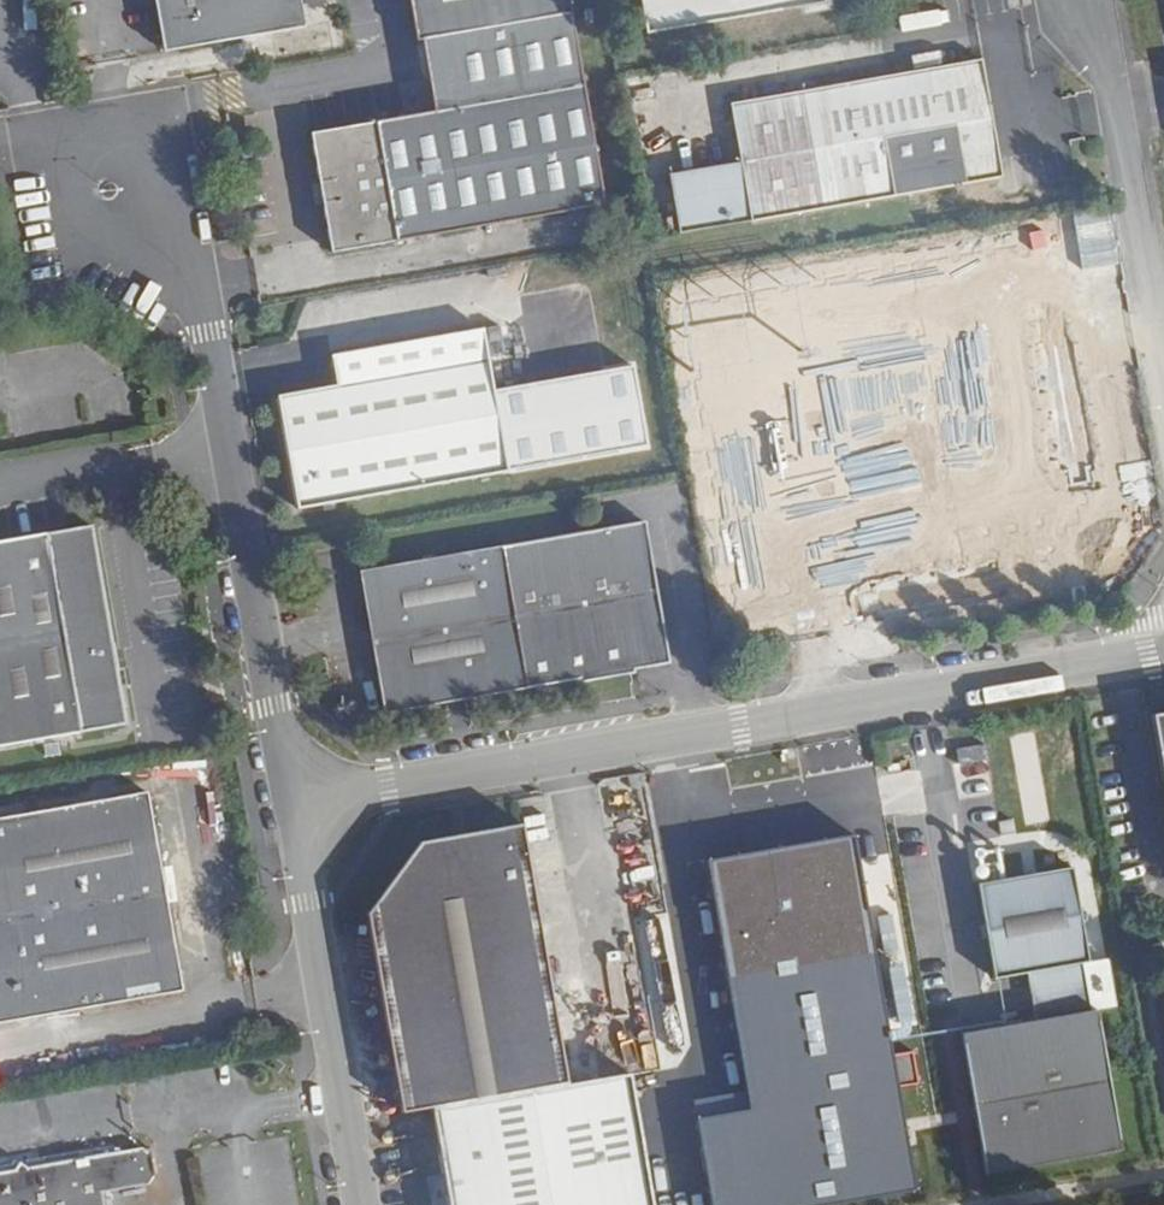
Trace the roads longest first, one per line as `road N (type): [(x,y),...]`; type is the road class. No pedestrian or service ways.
road 1 (residential): [(1163,652),(292,804)]
road 2 (residential): [(292,804),(210,332),(169,261),(109,190)]
road 3 (residential): [(292,804),(361,1204)]

